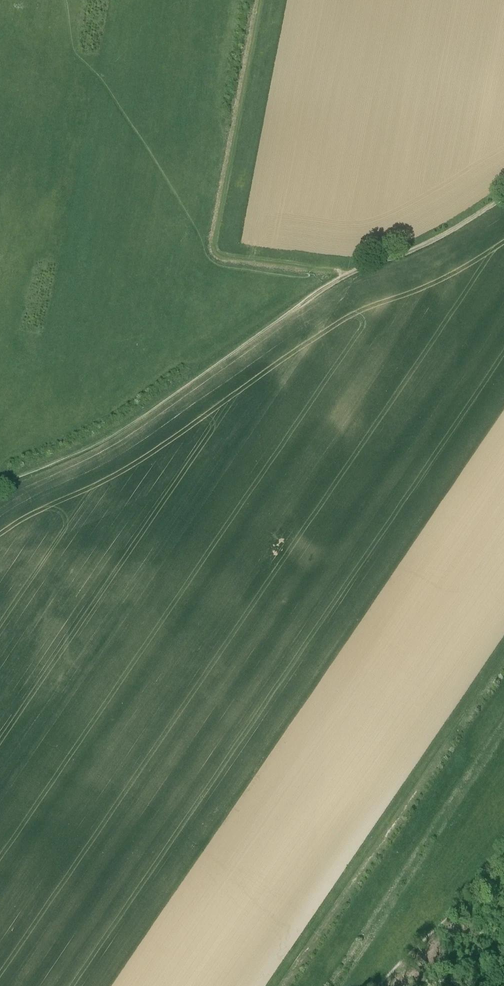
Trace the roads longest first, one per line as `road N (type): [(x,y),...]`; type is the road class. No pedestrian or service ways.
road 1 (track): [(345,273),(432,240),(503,197)]

